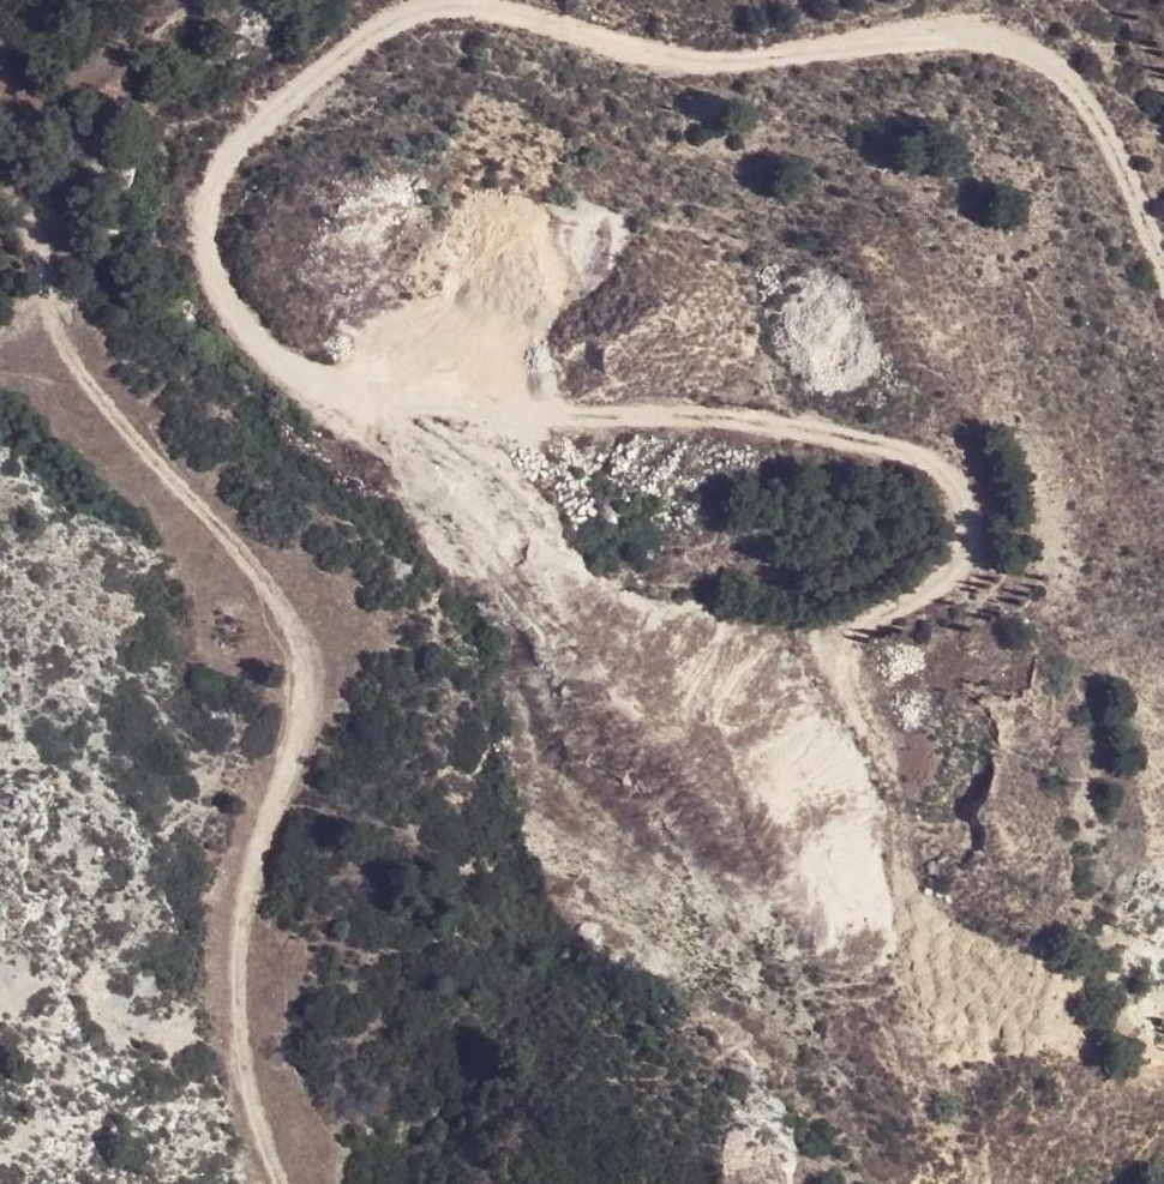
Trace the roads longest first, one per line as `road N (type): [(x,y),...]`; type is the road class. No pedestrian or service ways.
road 1 (track): [(0,167),(37,245),(66,340),(153,442),(235,564),(295,628),(307,700),(262,858),(246,1000),(268,1140),(294,1183)]

